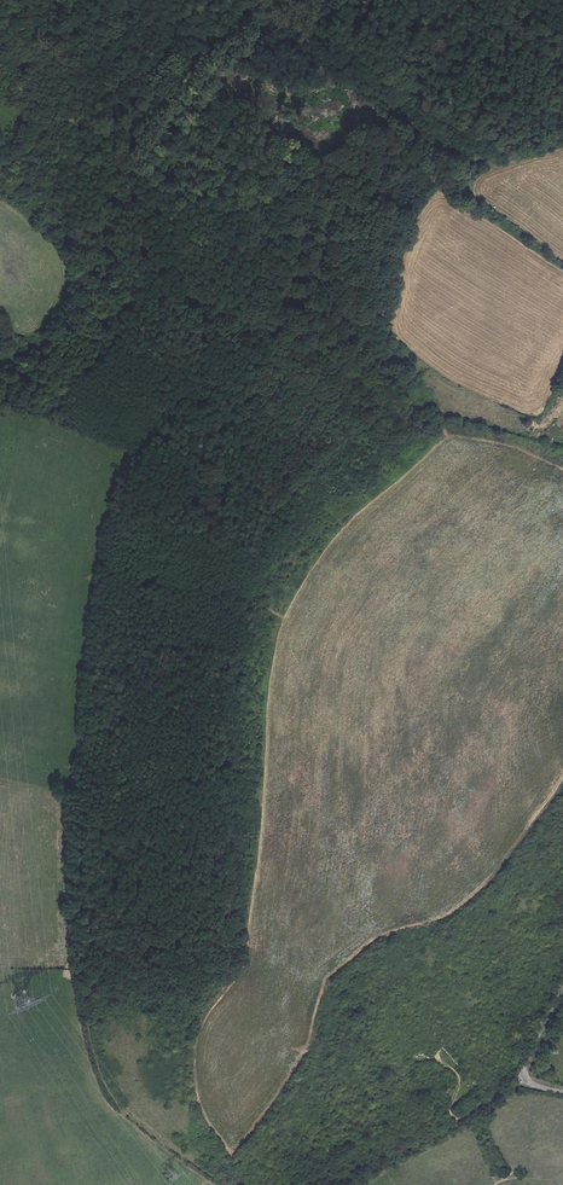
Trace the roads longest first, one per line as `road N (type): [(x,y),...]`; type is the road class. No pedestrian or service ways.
road 1 (unclassified): [(562,982),(524,1071),(534,1085),(562,1092)]

